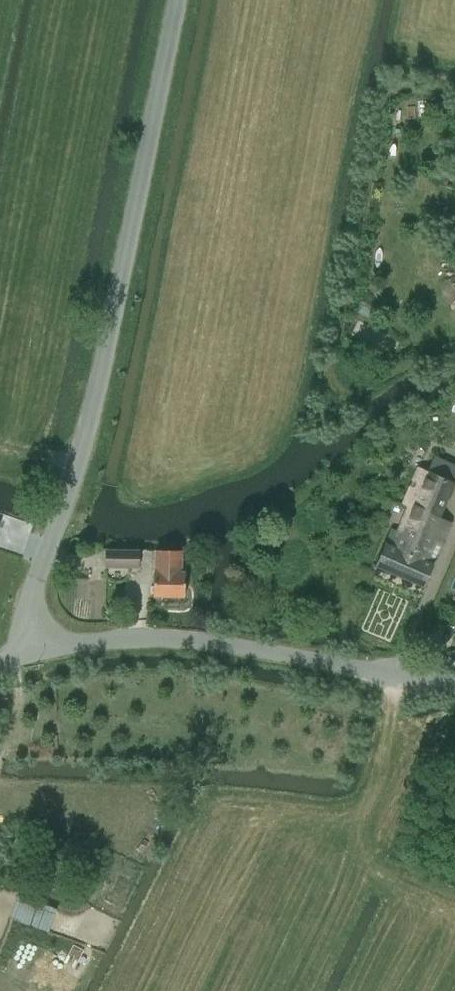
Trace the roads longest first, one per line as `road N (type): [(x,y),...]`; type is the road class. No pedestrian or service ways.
road 1 (unclassified): [(30,650),(32,592),(85,431),(174,0)]
road 2 (unclassified): [(454,678),(252,638),(149,634),(30,650)]

